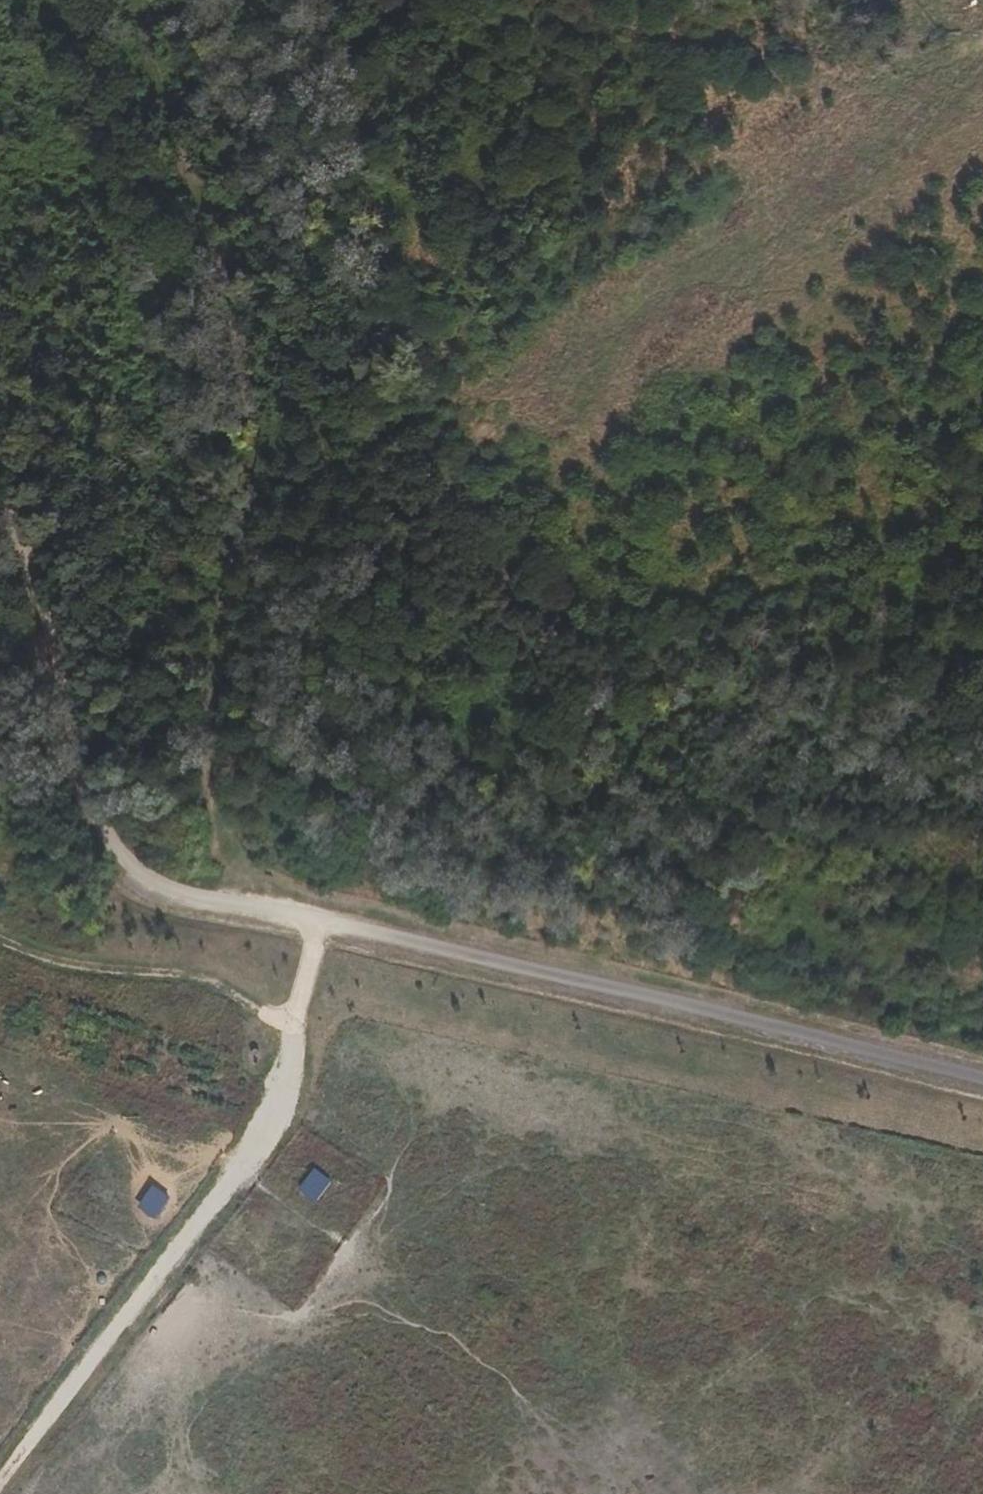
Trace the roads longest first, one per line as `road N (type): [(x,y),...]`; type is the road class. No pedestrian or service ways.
road 1 (unclassified): [(0,512),(55,640),(70,734),(121,851),(149,882),(193,903),(329,922),(982,1080)]
road 2 (track): [(329,922),(292,1024),(290,1068),(273,1119),(0,1482)]
road 3 (track): [(292,1024),(197,976),(92,969),(0,938)]

